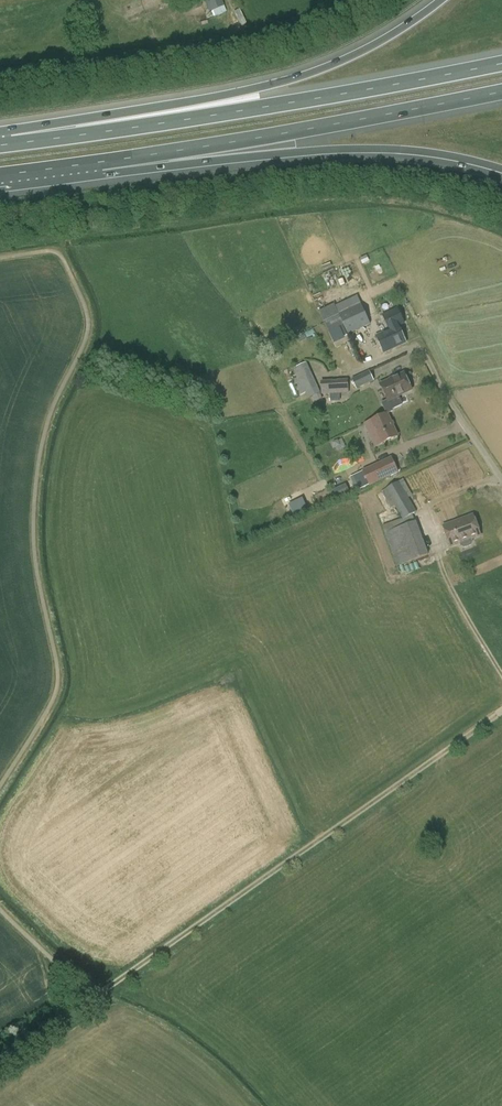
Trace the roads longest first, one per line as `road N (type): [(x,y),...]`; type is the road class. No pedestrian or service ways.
road 1 (track): [(501,711),(93,997),(70,974)]
road 2 (motorway): [(501,63),(11,144)]
road 3 (motorway): [(445,0),(365,52),(323,69),(11,144)]
road 4 (motorway): [(99,162),(501,92)]
road 5 (motorway): [(99,162),(382,148),(501,169)]
road 6 (unclassified): [(501,480),(419,352)]

